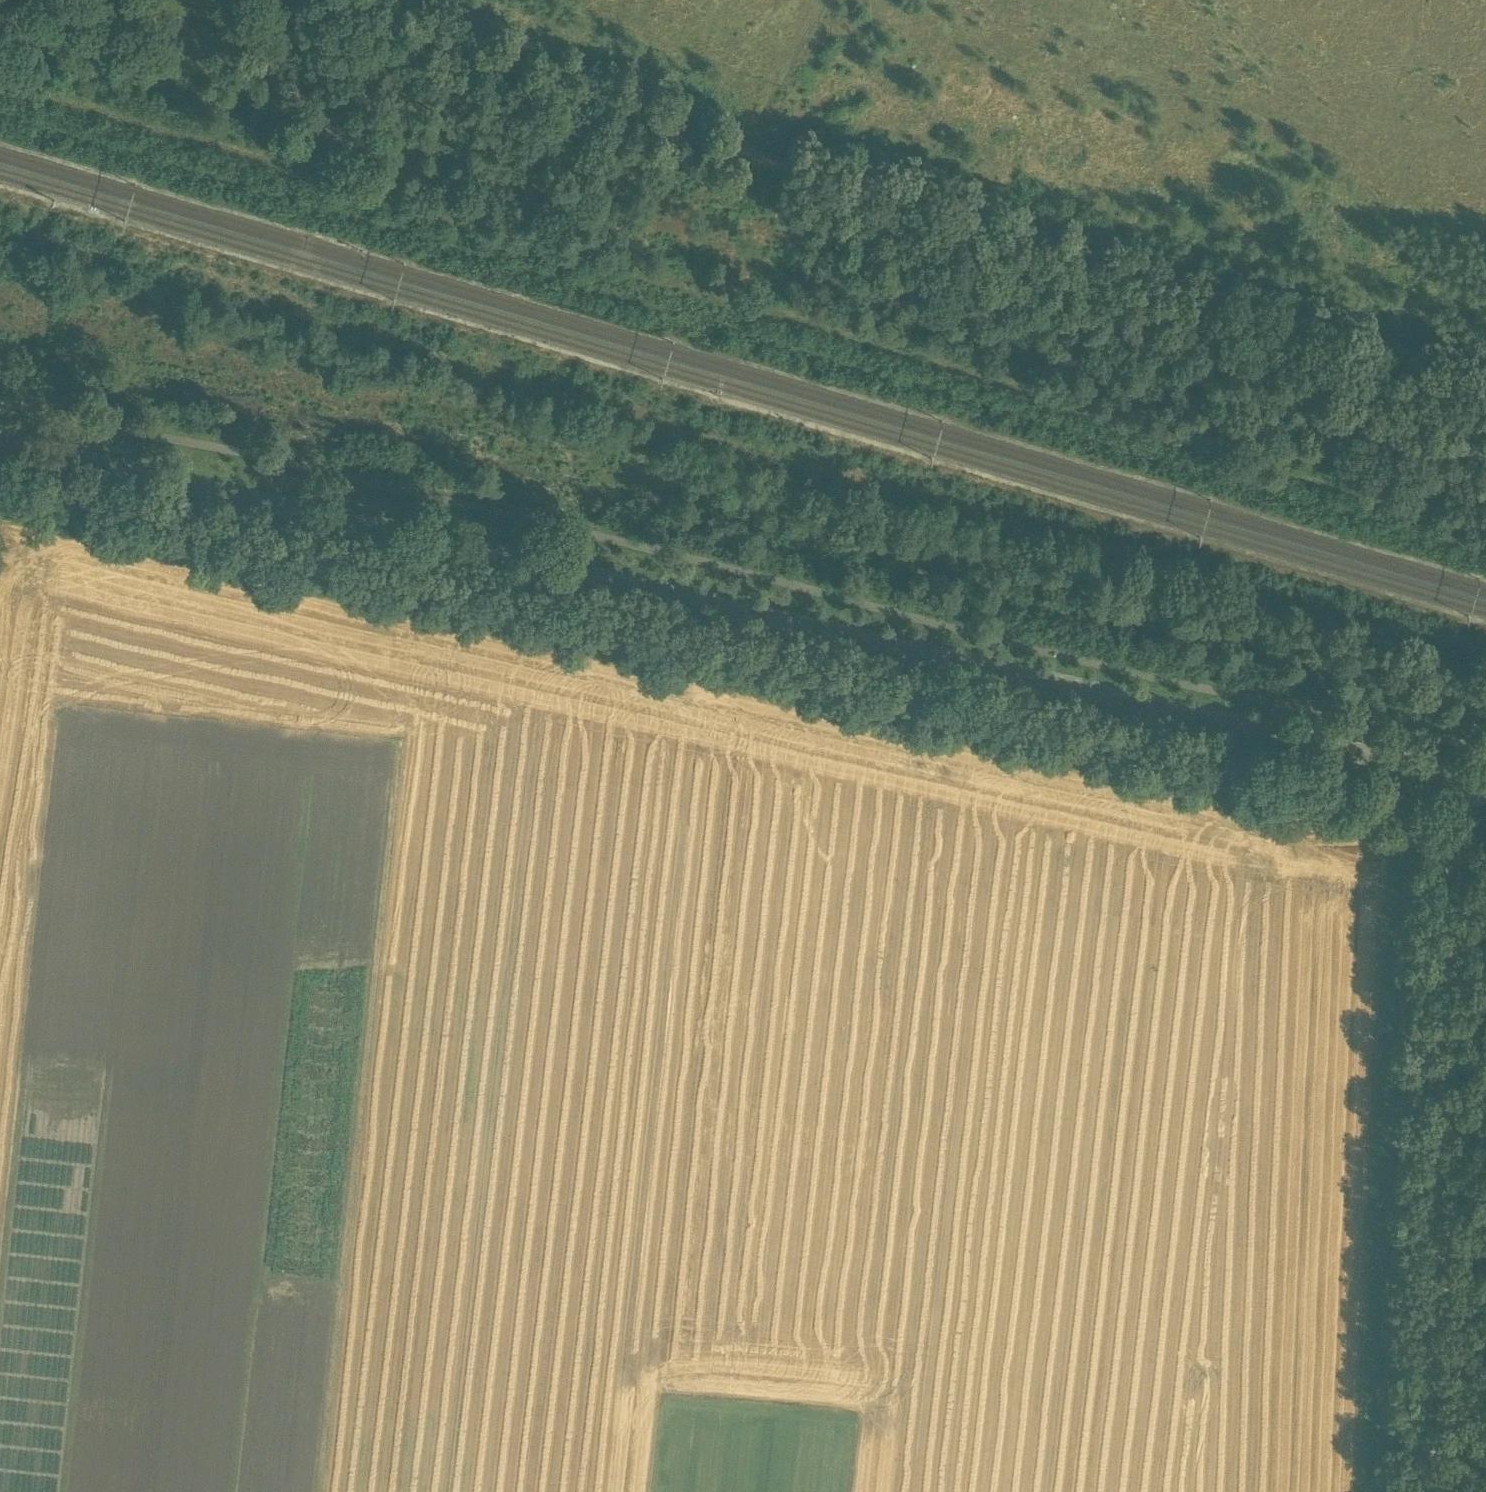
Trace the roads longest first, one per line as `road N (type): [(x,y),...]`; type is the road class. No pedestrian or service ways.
road 1 (secondary): [(1485,781),(0,439)]
road 2 (track): [(1431,1491),(1460,860),(1472,778)]
road 3 (track): [(825,0),(739,150)]

